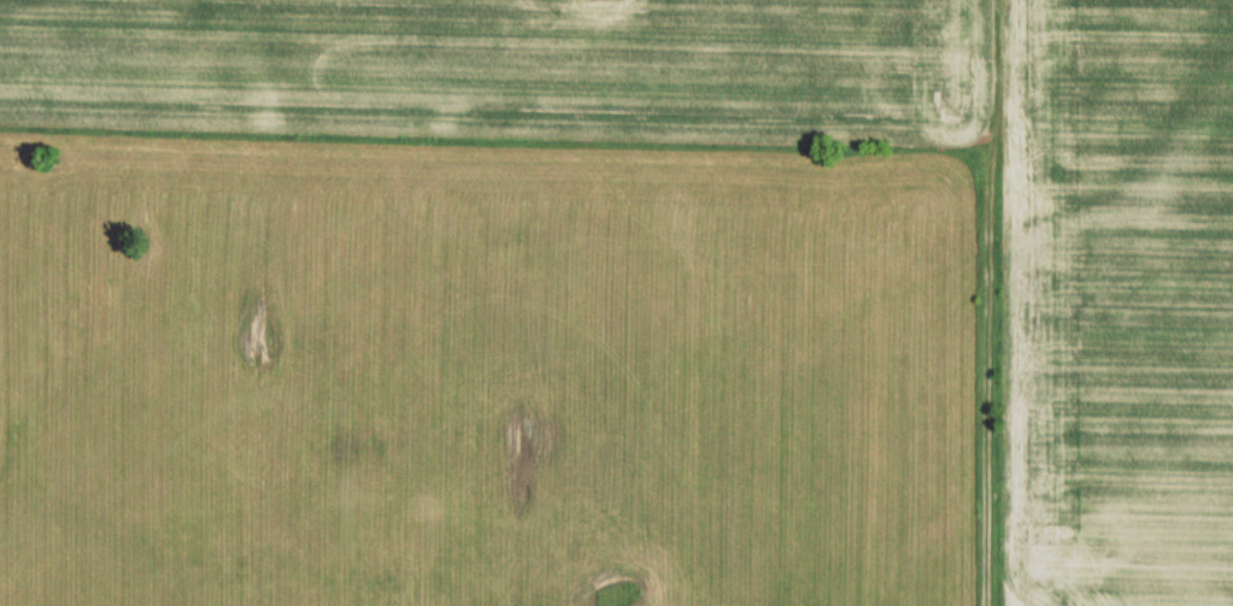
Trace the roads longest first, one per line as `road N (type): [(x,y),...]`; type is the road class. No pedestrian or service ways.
road 1 (residential): [(994,605),(996,0)]

